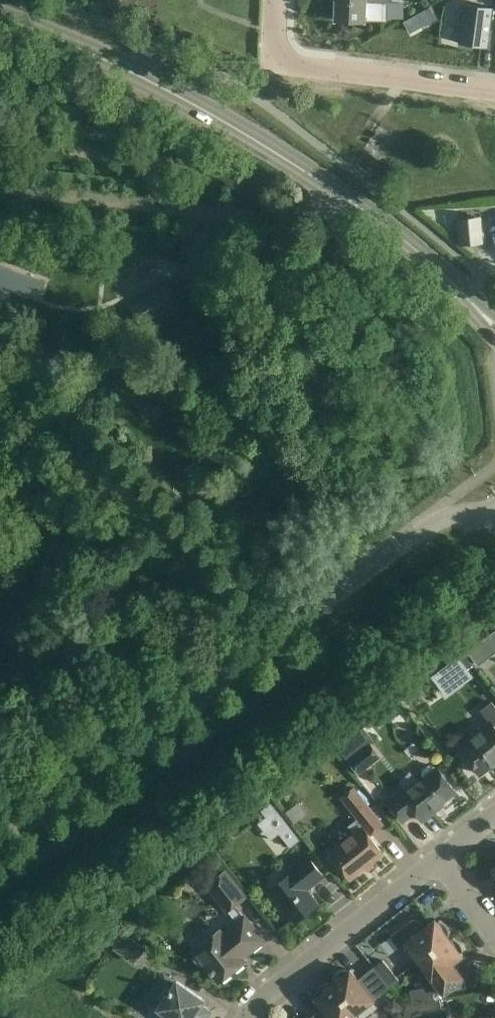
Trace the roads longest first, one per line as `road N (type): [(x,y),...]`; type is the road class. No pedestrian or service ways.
road 1 (tertiary): [(0,836),(399,544),(445,516),(494,509)]
road 2 (tertiary): [(494,327),(369,208),(207,96),(0,20)]
road 3 (residential): [(494,85),(274,59),(277,0)]
road 4 (residential): [(247,1017),(443,867)]

